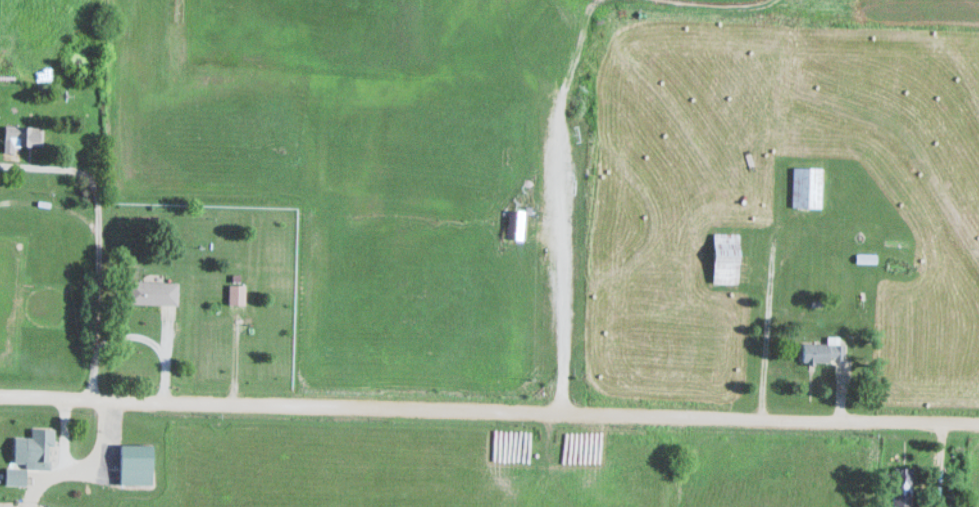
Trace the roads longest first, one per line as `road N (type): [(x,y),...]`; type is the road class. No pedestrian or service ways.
road 1 (residential): [(978,423),(0,400)]

